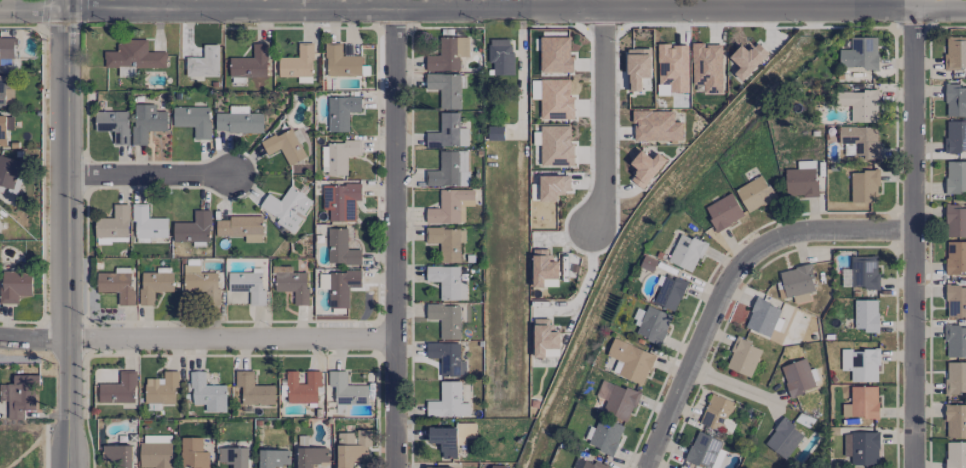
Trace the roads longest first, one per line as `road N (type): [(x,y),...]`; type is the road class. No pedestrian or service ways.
road 1 (tertiary): [(0,9),(965,8)]
road 2 (residential): [(64,0),(68,467)]
road 3 (residential): [(912,8),(914,467)]
road 4 (residential): [(395,9),(395,467)]
road 5 (residential): [(914,234),(818,231),(750,255),(714,312),(650,467)]
road 6 (residential): [(0,341),(394,339)]
road 7 (residential): [(602,7),(600,208),(590,227)]
road 8 (residential): [(64,176),(235,179)]

